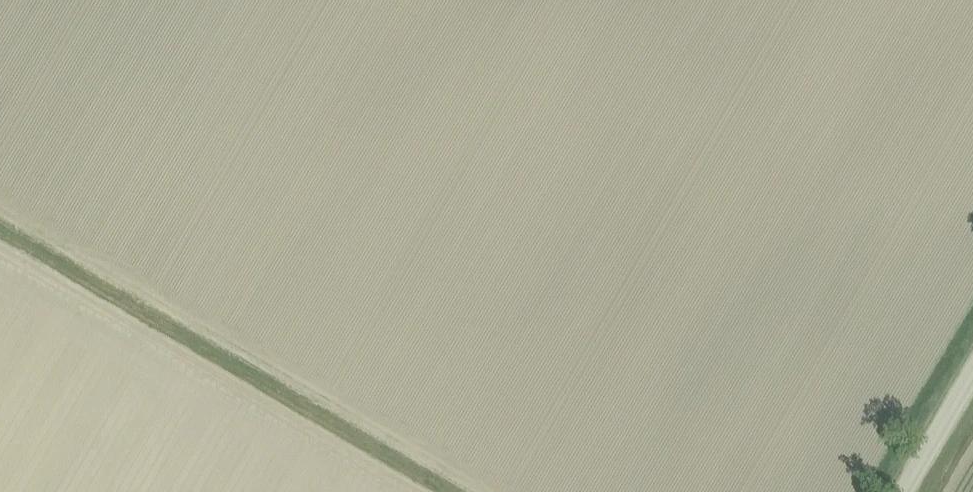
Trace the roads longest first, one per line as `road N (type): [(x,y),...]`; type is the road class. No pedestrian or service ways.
road 1 (unclassified): [(902,491),(972,371)]

